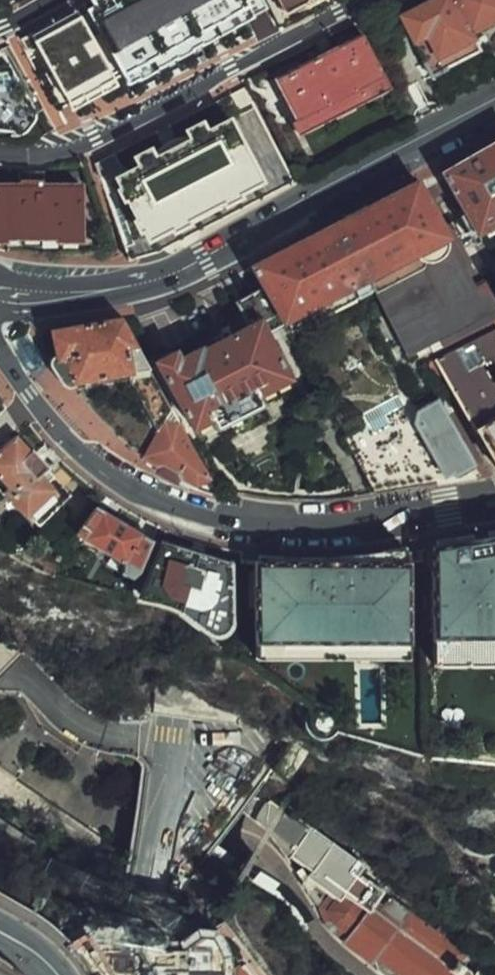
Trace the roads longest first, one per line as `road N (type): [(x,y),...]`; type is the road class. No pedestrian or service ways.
road 1 (tertiary): [(0,352),(55,430),(125,484),(183,516),(296,528),(494,504)]
road 2 (secondary): [(494,103),(144,286),(0,294)]
road 3 (unclassified): [(142,974),(200,495)]
road 4 (residential): [(0,153),(86,147),(386,0)]

